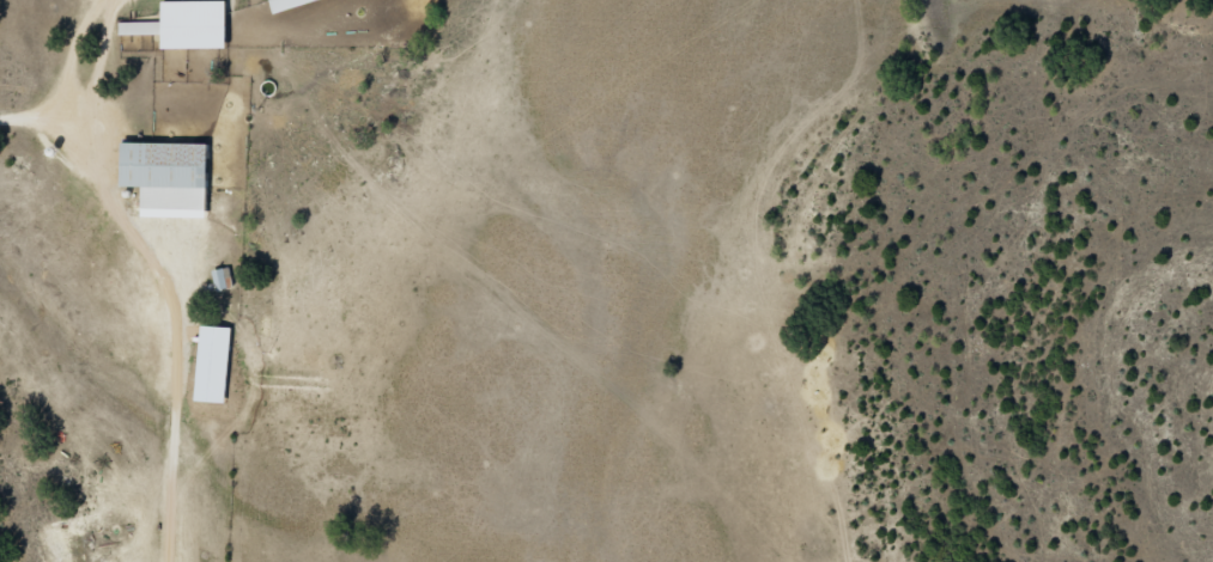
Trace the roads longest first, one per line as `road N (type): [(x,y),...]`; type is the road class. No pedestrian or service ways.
road 1 (residential): [(170,561),(186,300),(54,116),(0,118)]

